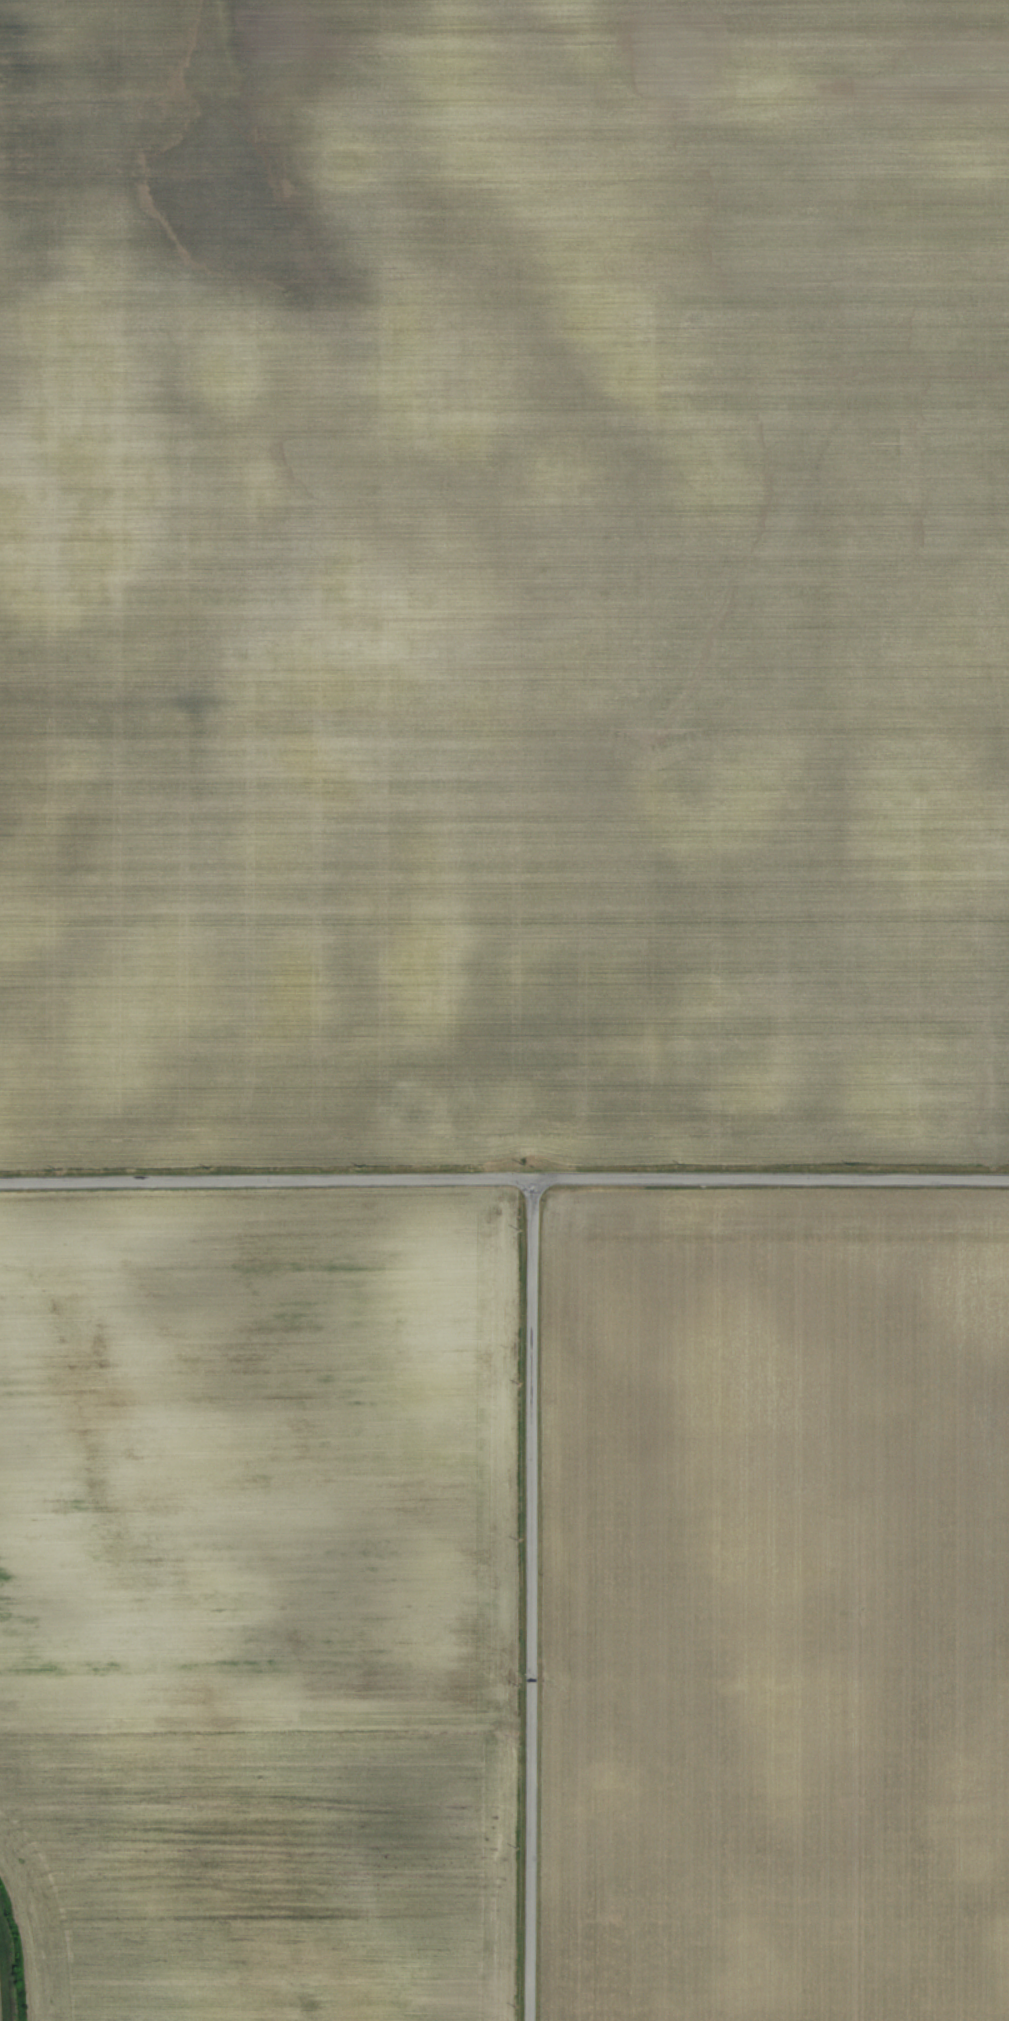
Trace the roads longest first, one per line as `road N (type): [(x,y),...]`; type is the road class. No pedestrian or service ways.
road 1 (tertiary): [(1008,1177),(0,1179)]
road 2 (residential): [(533,2020),(532,1175)]

